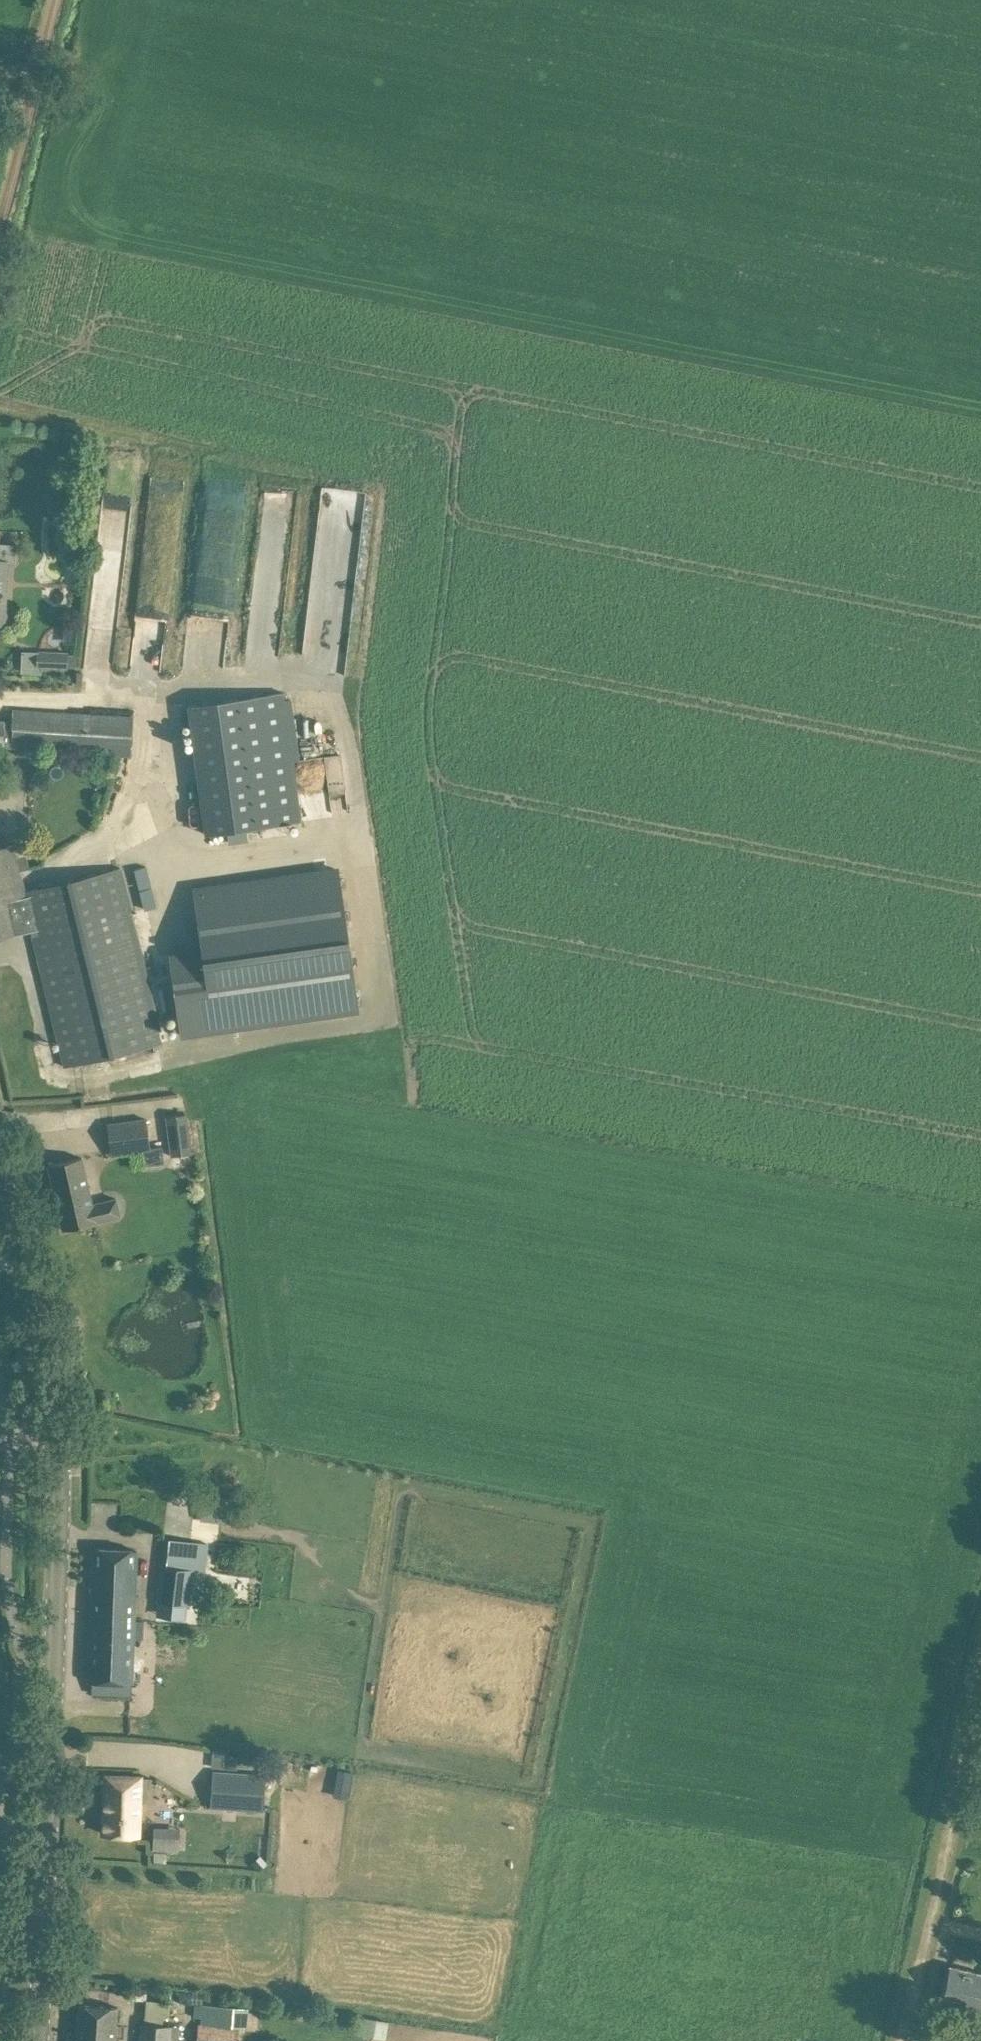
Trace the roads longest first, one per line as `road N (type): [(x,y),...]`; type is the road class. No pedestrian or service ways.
road 1 (tertiary): [(40,2040),(57,1658),(56,1427)]
road 2 (tertiary): [(56,1427),(0,1169)]

